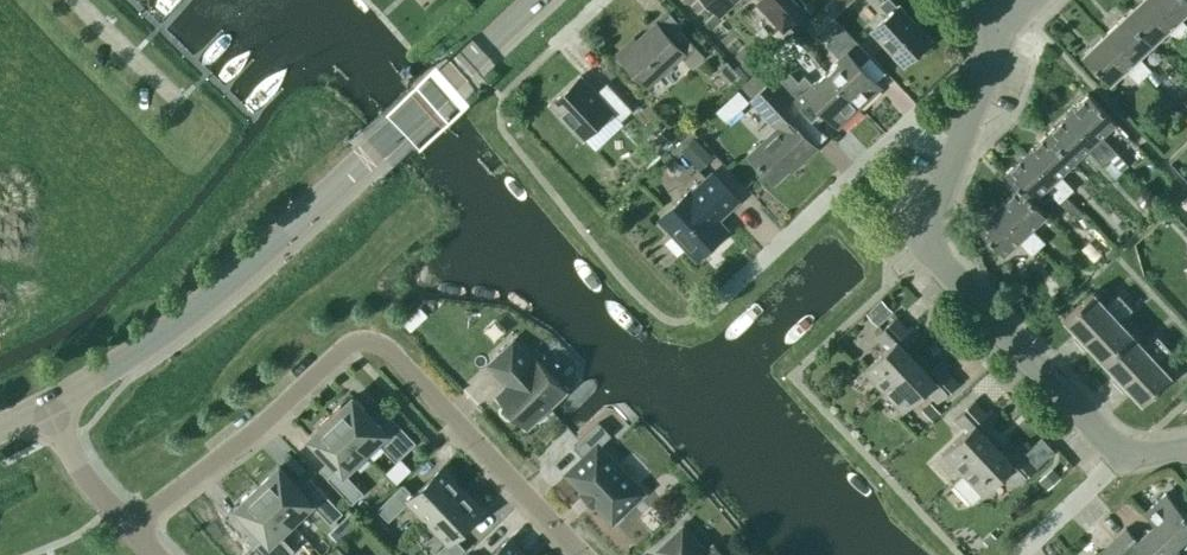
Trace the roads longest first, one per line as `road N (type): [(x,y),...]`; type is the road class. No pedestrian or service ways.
road 1 (tertiary): [(40,408),(192,311),(534,0)]
road 2 (residential): [(583,554),(385,347),(366,340),(346,347),(128,532)]
road 3 (residential): [(1129,454),(1104,445),(942,269),(929,225),(956,155)]
road 4 (residential): [(956,155),(915,115),(714,301)]
road 5 (unclassified): [(128,532),(81,477),(40,408)]
road 6 (residential): [(1020,554),(1129,454)]
road 7 (residential): [(956,155),(1003,25)]

